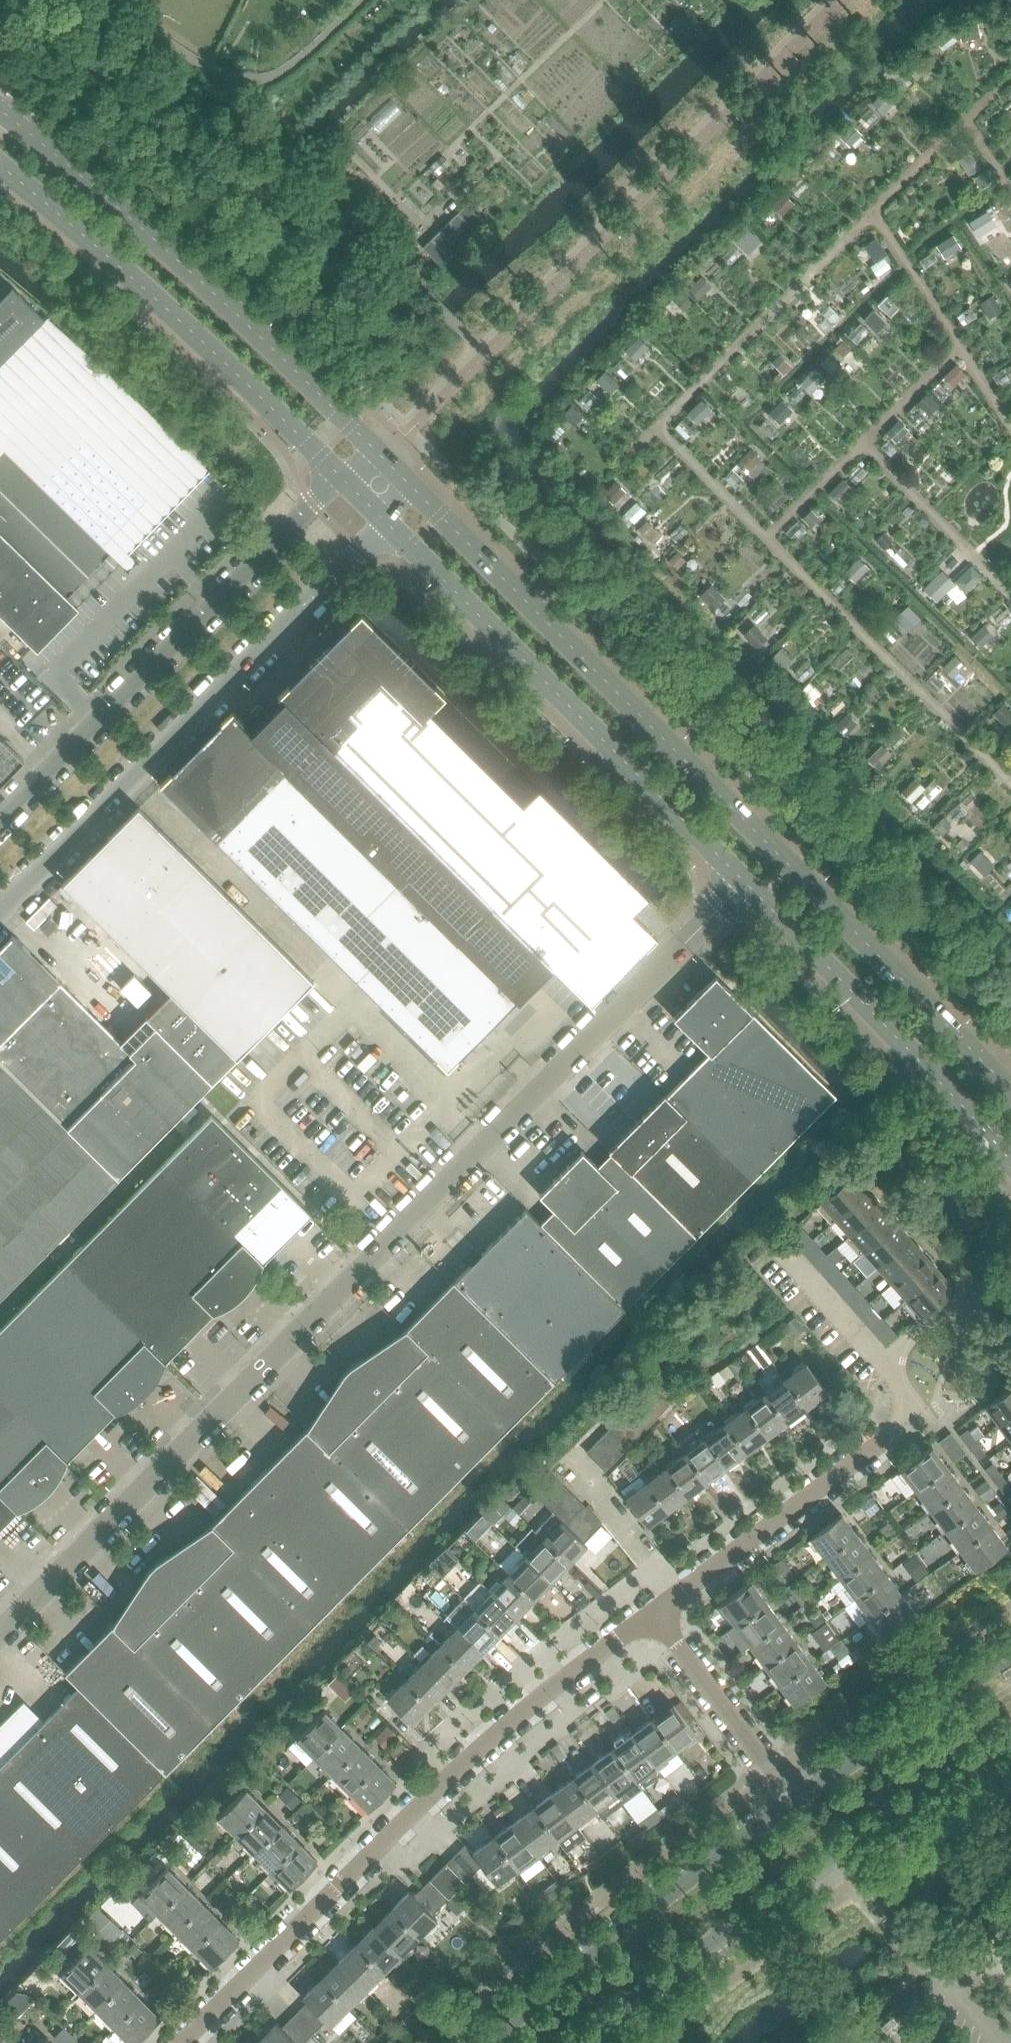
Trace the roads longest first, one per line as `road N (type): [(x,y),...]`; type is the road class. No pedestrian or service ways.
road 1 (residential): [(0,1640),(747,885)]
road 2 (secondary): [(1010,1087),(417,491)]
road 3 (residential): [(187,2042),(463,1762),(658,1612)]
road 4 (residential): [(0,914),(387,523)]
road 5 (secondary): [(586,2042),(1010,1744)]
road 6 (secondary): [(387,523),(747,885)]
road 7 (secondary): [(371,445),(190,268),(0,111)]
road 8 (residential): [(343,477),(0,822)]
road 9 (secondary): [(0,161),(343,477)]
road 10 (secondary): [(794,1800),(578,1958),(479,2042)]
road 11 (secondary): [(747,885),(1010,1167)]
road 12 (residential): [(658,1612),(920,1418),(921,1407)]
road 13 (secondary): [(1010,1650),(794,1800)]
road 14 (residential): [(794,1800),(658,1612)]

